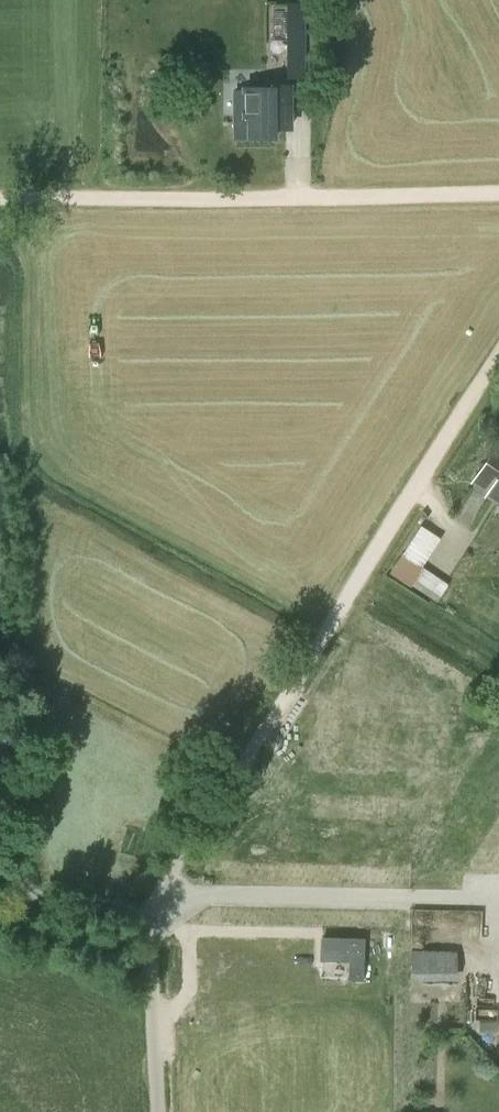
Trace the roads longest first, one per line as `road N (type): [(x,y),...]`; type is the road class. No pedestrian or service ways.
road 1 (track): [(498,195),(0,197)]
road 2 (track): [(260,727),(498,356)]
road 3 (unclassified): [(157,1111),(152,910),(260,727)]

